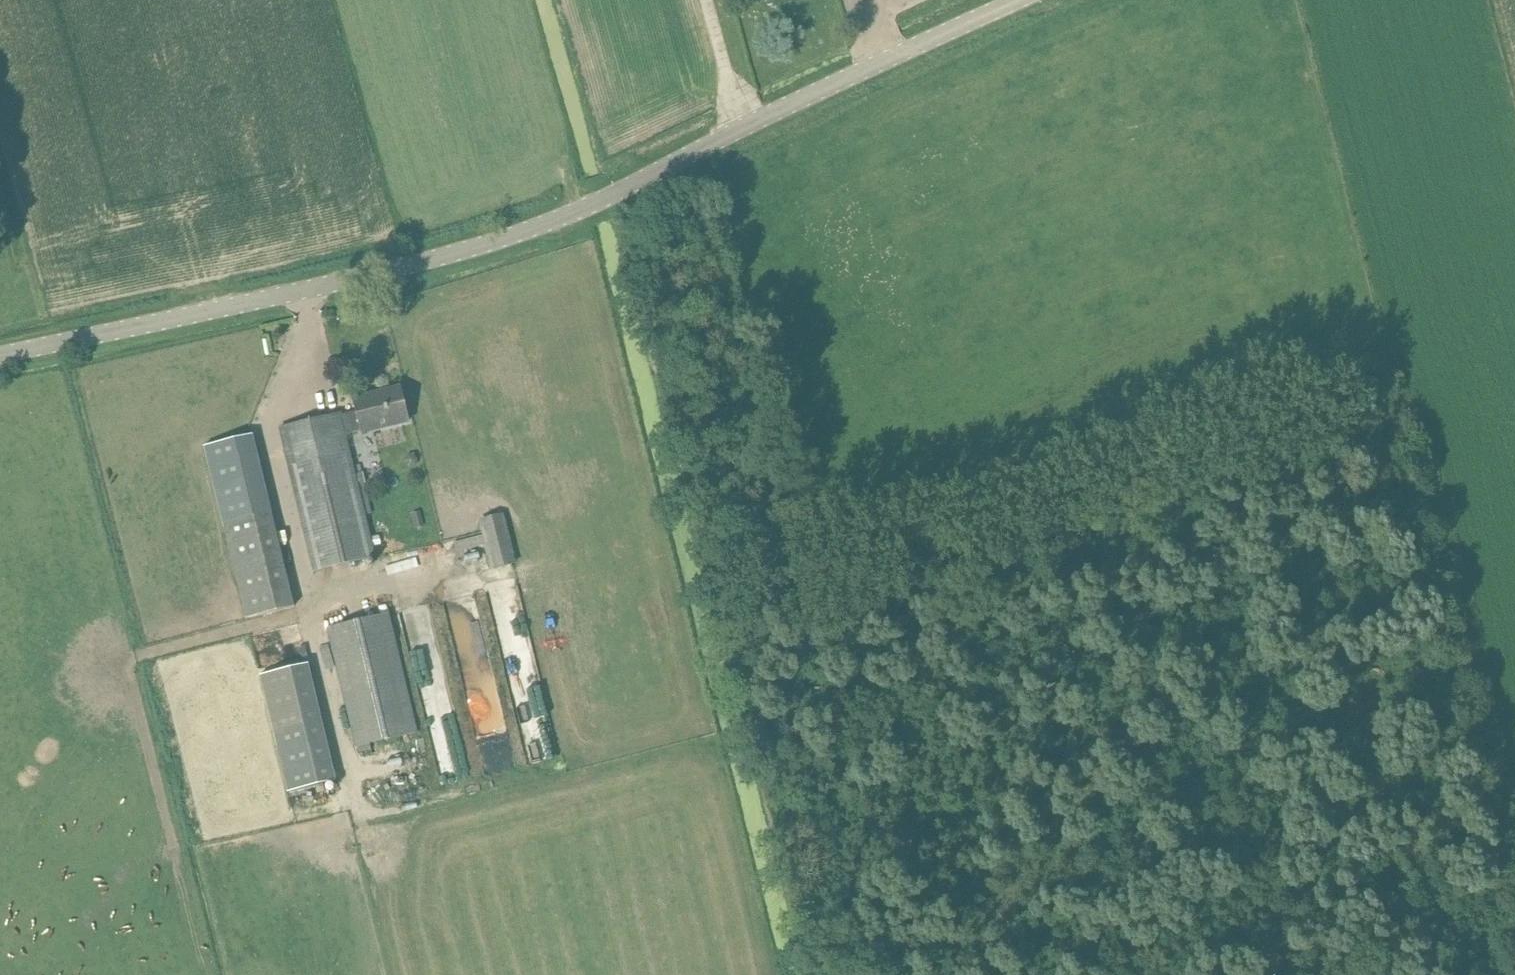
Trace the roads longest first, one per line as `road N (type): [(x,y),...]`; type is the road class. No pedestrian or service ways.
road 1 (tertiary): [(0,355),(299,292),(551,220),(1018,0)]

